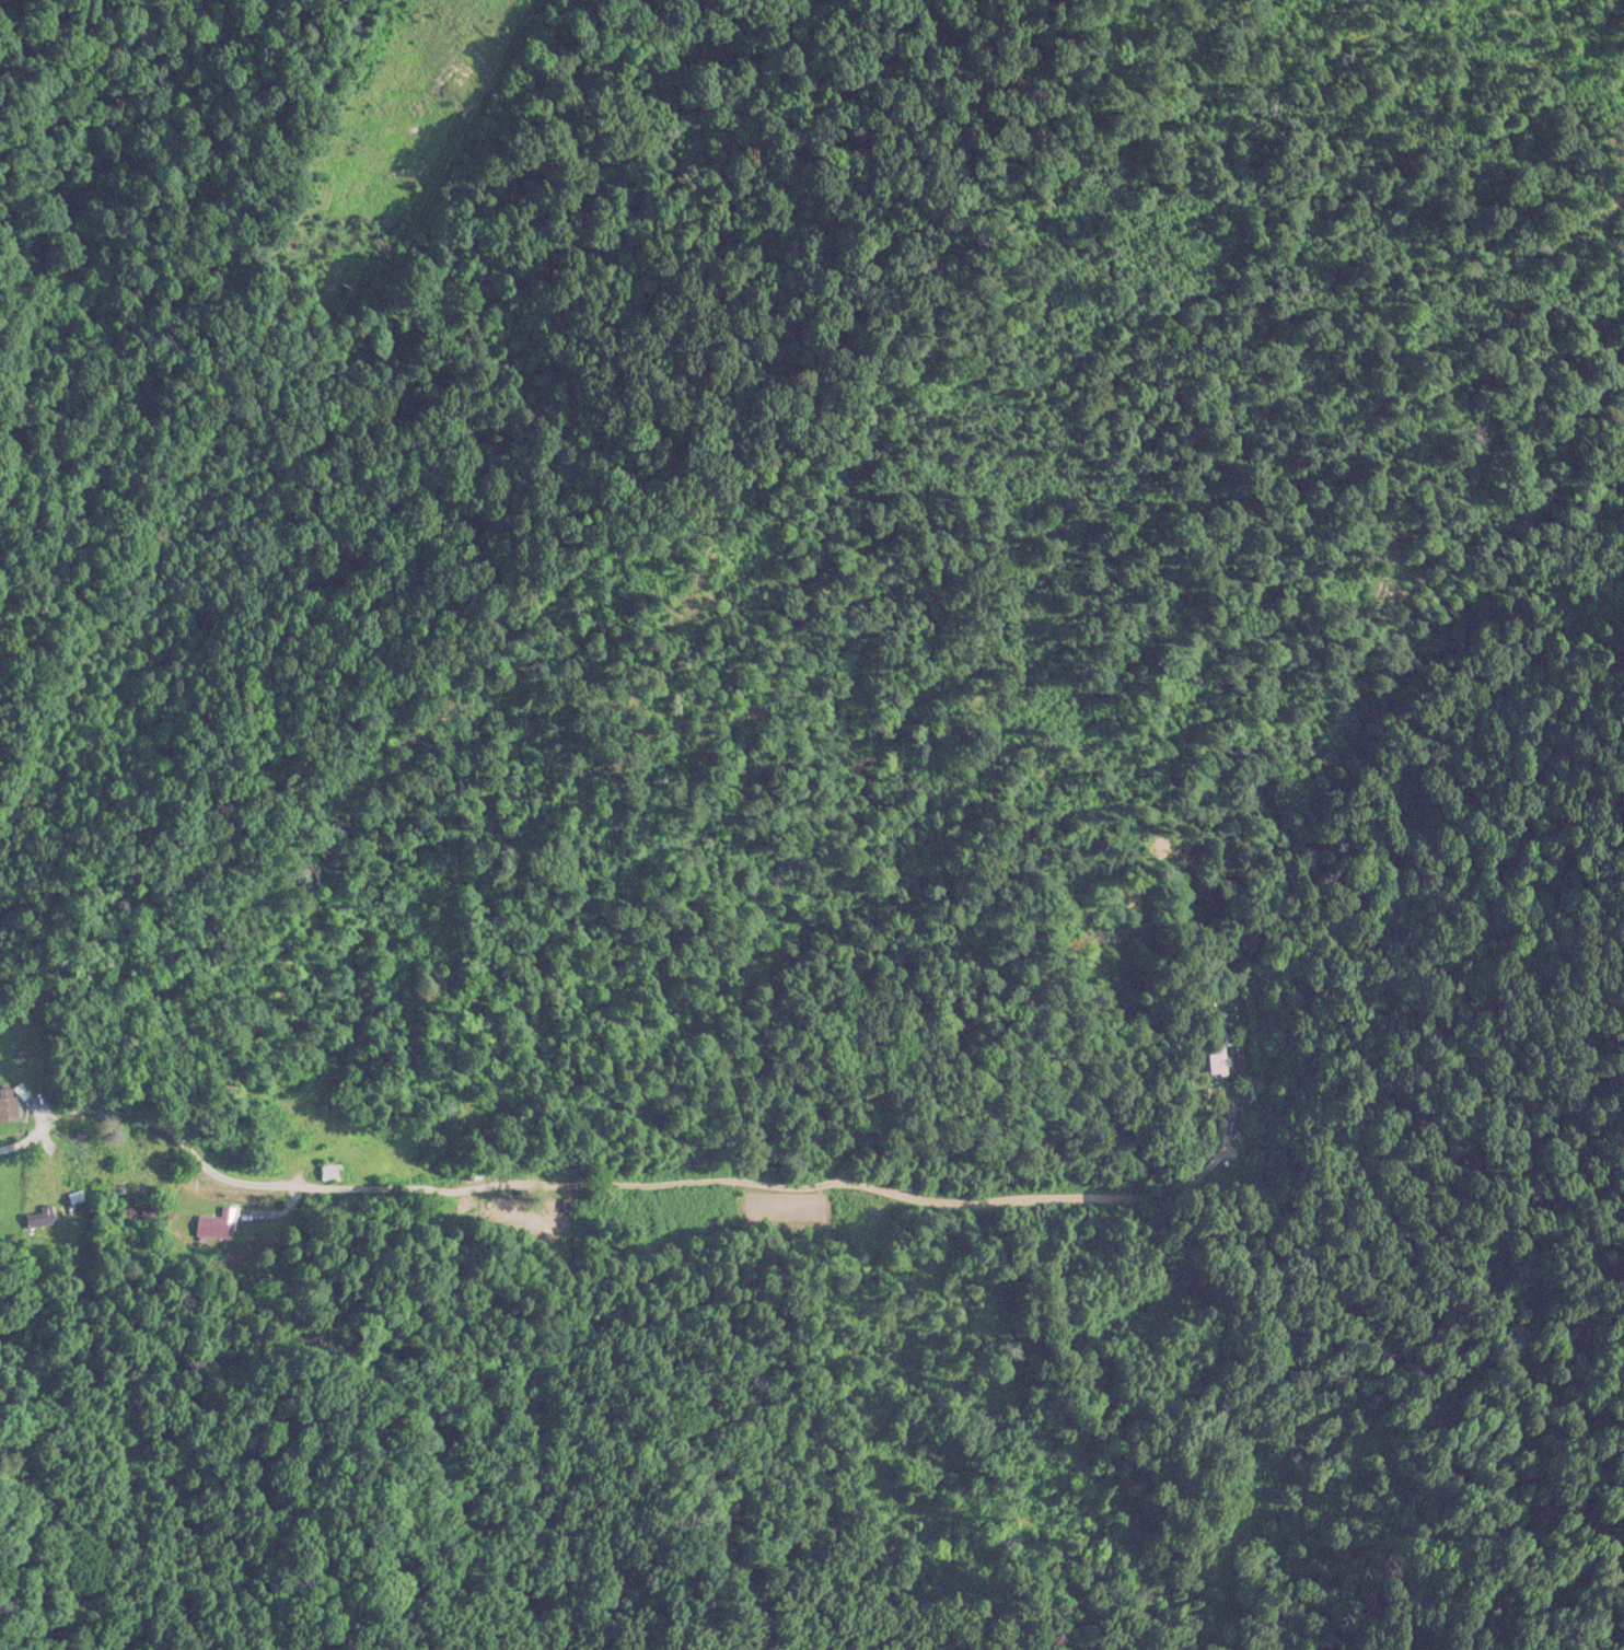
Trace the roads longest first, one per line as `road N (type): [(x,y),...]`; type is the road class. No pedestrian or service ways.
road 1 (residential): [(0,1143),(30,1127),(407,1216),(584,1216)]

